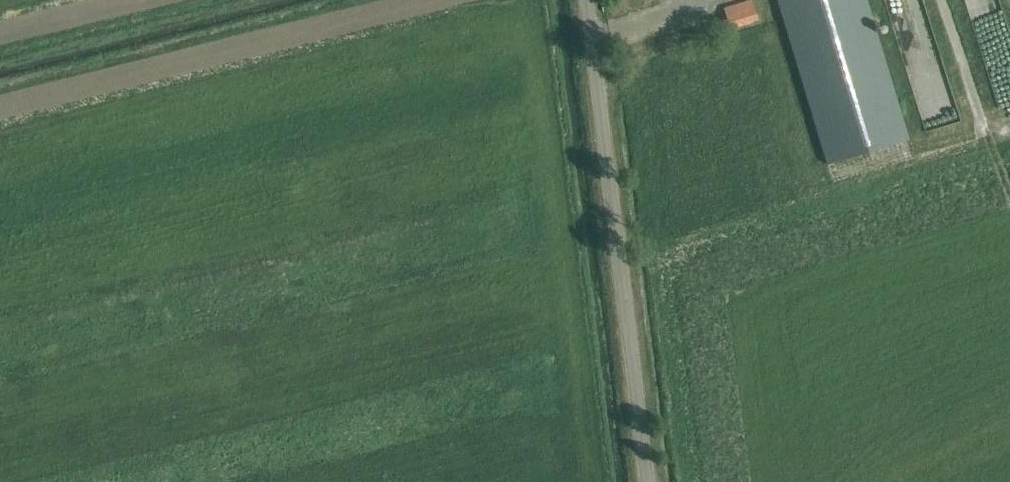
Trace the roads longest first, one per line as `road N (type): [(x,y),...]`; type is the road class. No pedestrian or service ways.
road 1 (unclassified): [(648,481),(586,0)]

